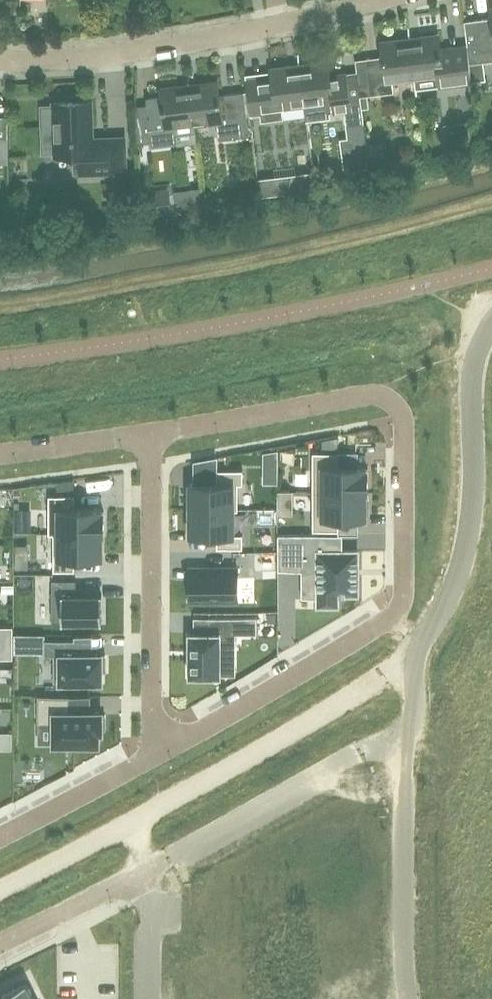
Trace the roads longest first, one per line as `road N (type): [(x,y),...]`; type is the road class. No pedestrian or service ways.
road 1 (residential): [(155,755),(399,607),(403,423),(388,401),(363,394),(152,434)]
road 2 (track): [(0,888),(356,696),(416,653)]
road 3 (unclassified): [(491,325),(474,367),(469,536),(457,578),(416,653),(407,732)]
road 4 (residential): [(0,56),(18,62),(229,38),(382,0)]
road 5 (residential): [(152,434),(155,755)]
road 6 (residential): [(155,865),(407,732)]
road 7 (residential): [(407,732),(409,998)]
road 8 (residential): [(0,837),(155,755)]
road 9 (residential): [(0,941),(155,865)]
road 10 (residential): [(152,434),(0,455)]
road 11 (residential): [(150,998),(155,865)]

